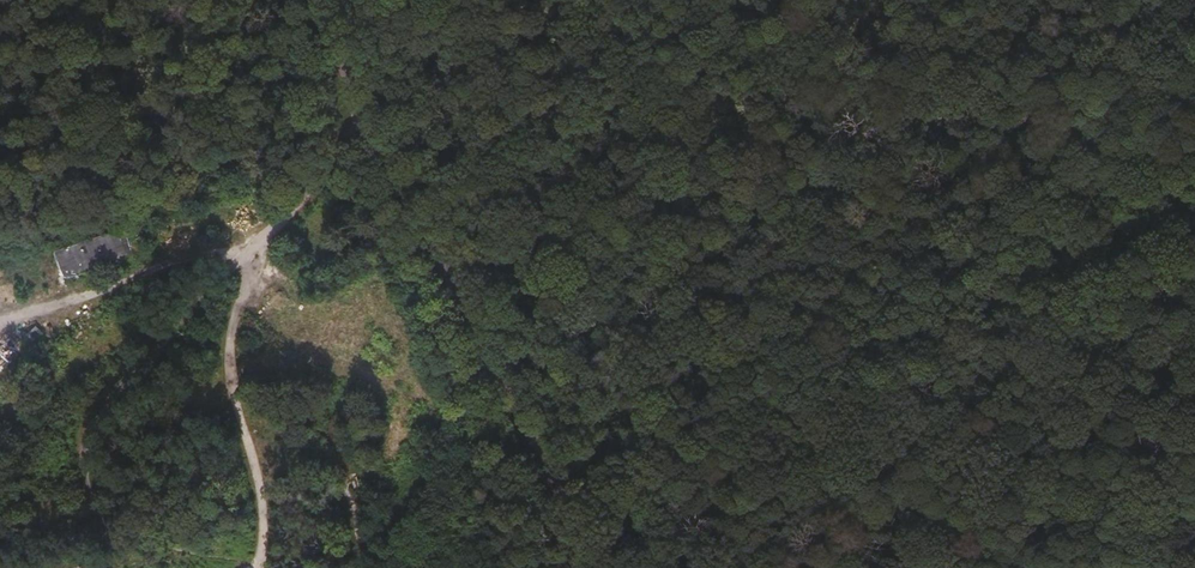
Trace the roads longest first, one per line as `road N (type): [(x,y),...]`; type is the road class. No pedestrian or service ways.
road 1 (unclassified): [(309,0),(595,567)]

